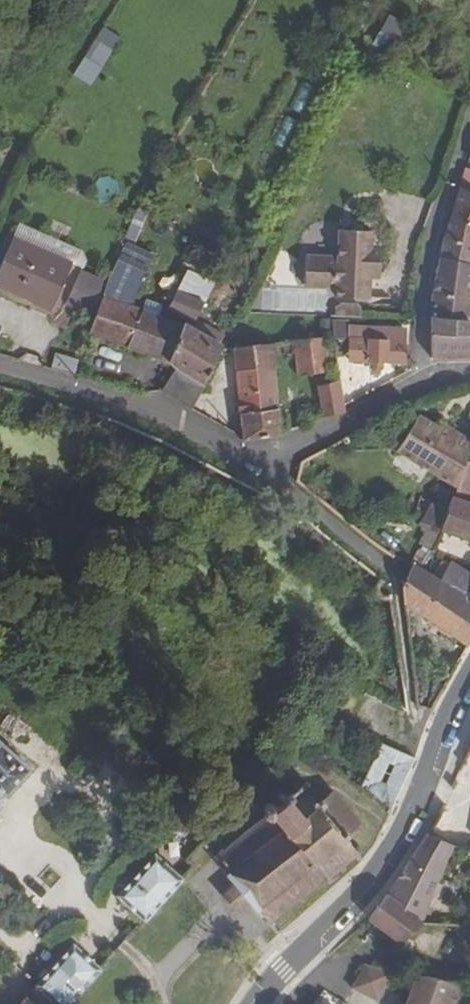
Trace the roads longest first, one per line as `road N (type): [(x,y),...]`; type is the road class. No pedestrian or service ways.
road 1 (tertiary): [(469,689),(411,826),(367,892),(265,1003)]
road 2 (residential): [(249,462),(0,371)]
road 3 (residential): [(469,378),(423,379),(351,421),(249,462)]
road 4 (residential): [(390,568),(249,462)]

